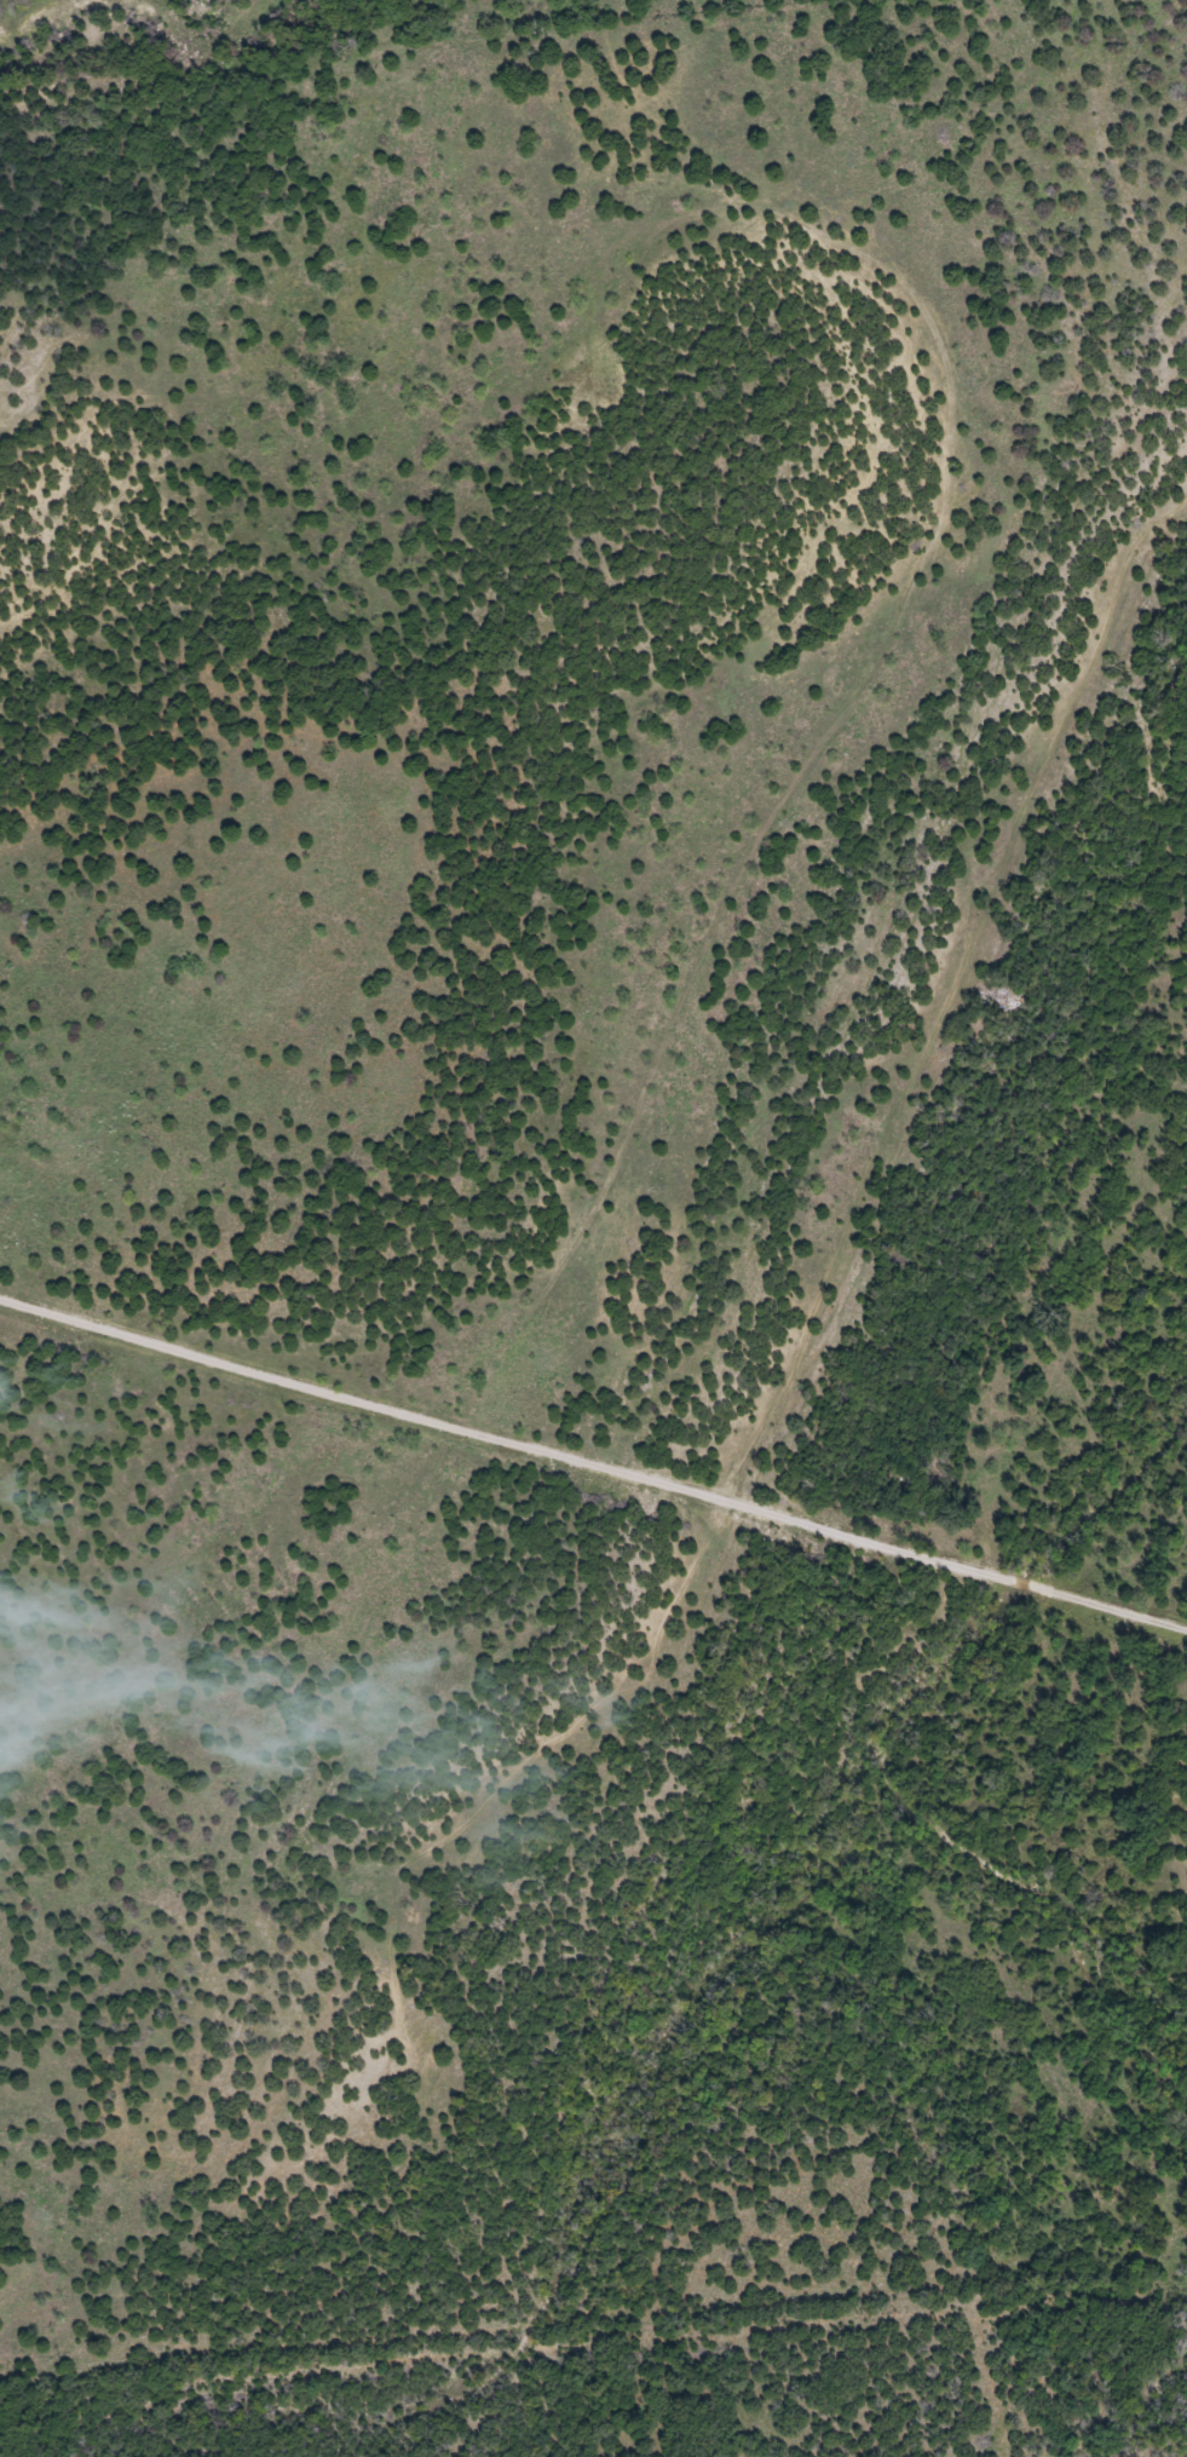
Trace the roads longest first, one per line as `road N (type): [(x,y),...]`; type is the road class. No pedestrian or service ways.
road 1 (residential): [(653,237),(657,224),(595,276),(584,303),(592,318),(615,322),(632,307),(653,237)]

